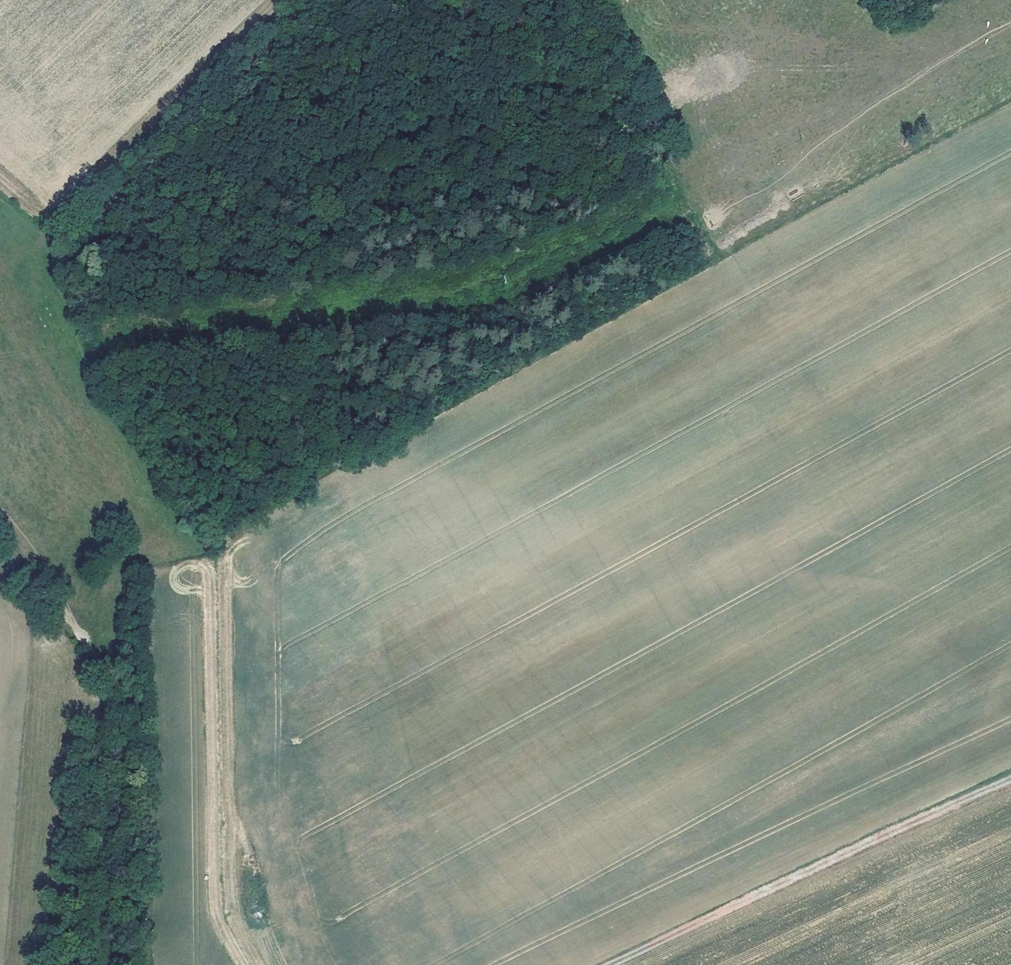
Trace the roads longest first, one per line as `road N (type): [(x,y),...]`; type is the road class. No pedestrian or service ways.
road 1 (track): [(1010,778),(609,964)]

